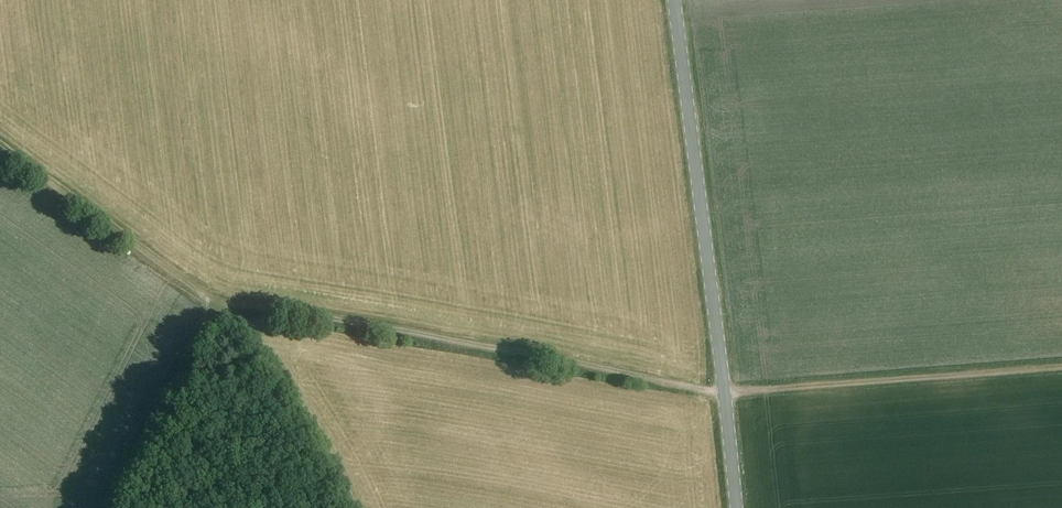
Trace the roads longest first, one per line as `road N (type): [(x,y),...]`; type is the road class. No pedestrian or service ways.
road 1 (track): [(212,303),(723,394),(1061,368)]
road 2 (primary): [(735,507),(673,0)]
road 3 (track): [(0,149),(212,303)]
road 4 (track): [(105,507),(212,303)]

